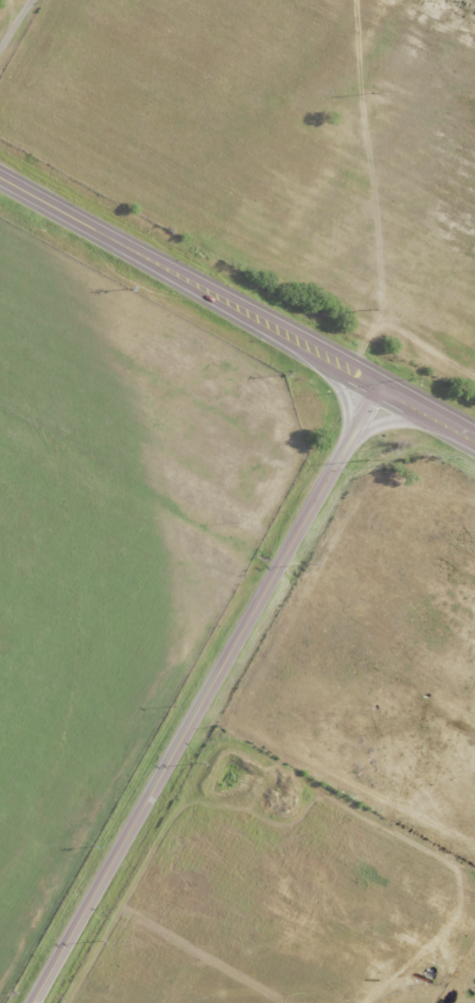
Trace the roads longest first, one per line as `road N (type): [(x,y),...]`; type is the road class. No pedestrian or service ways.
road 1 (tertiary): [(36,1002),(377,386)]
road 2 (secondary): [(474,440),(0,175)]
road 3 (residential): [(237,643),(474,763)]

